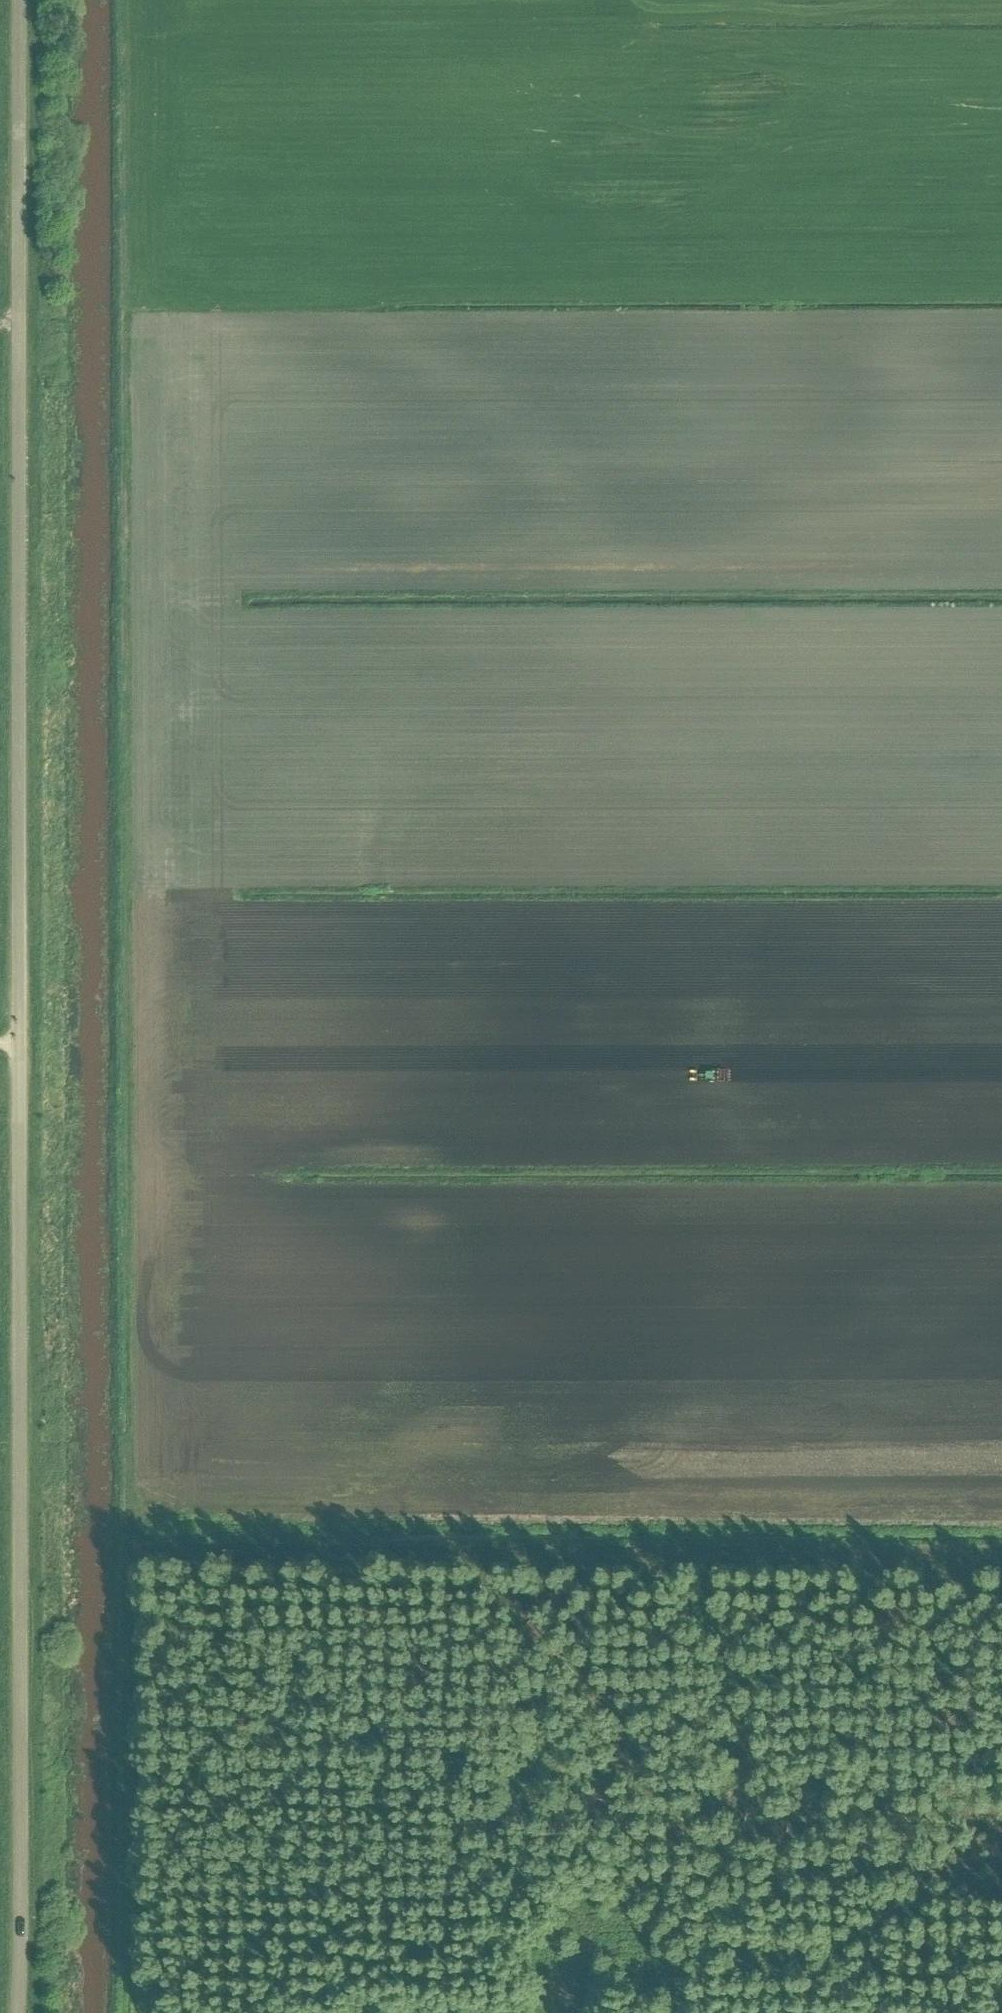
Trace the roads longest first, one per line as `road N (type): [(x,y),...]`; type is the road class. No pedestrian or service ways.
road 1 (track): [(121,0),(129,1374),(122,2012)]
road 2 (tertiary): [(14,2012),(16,0)]

